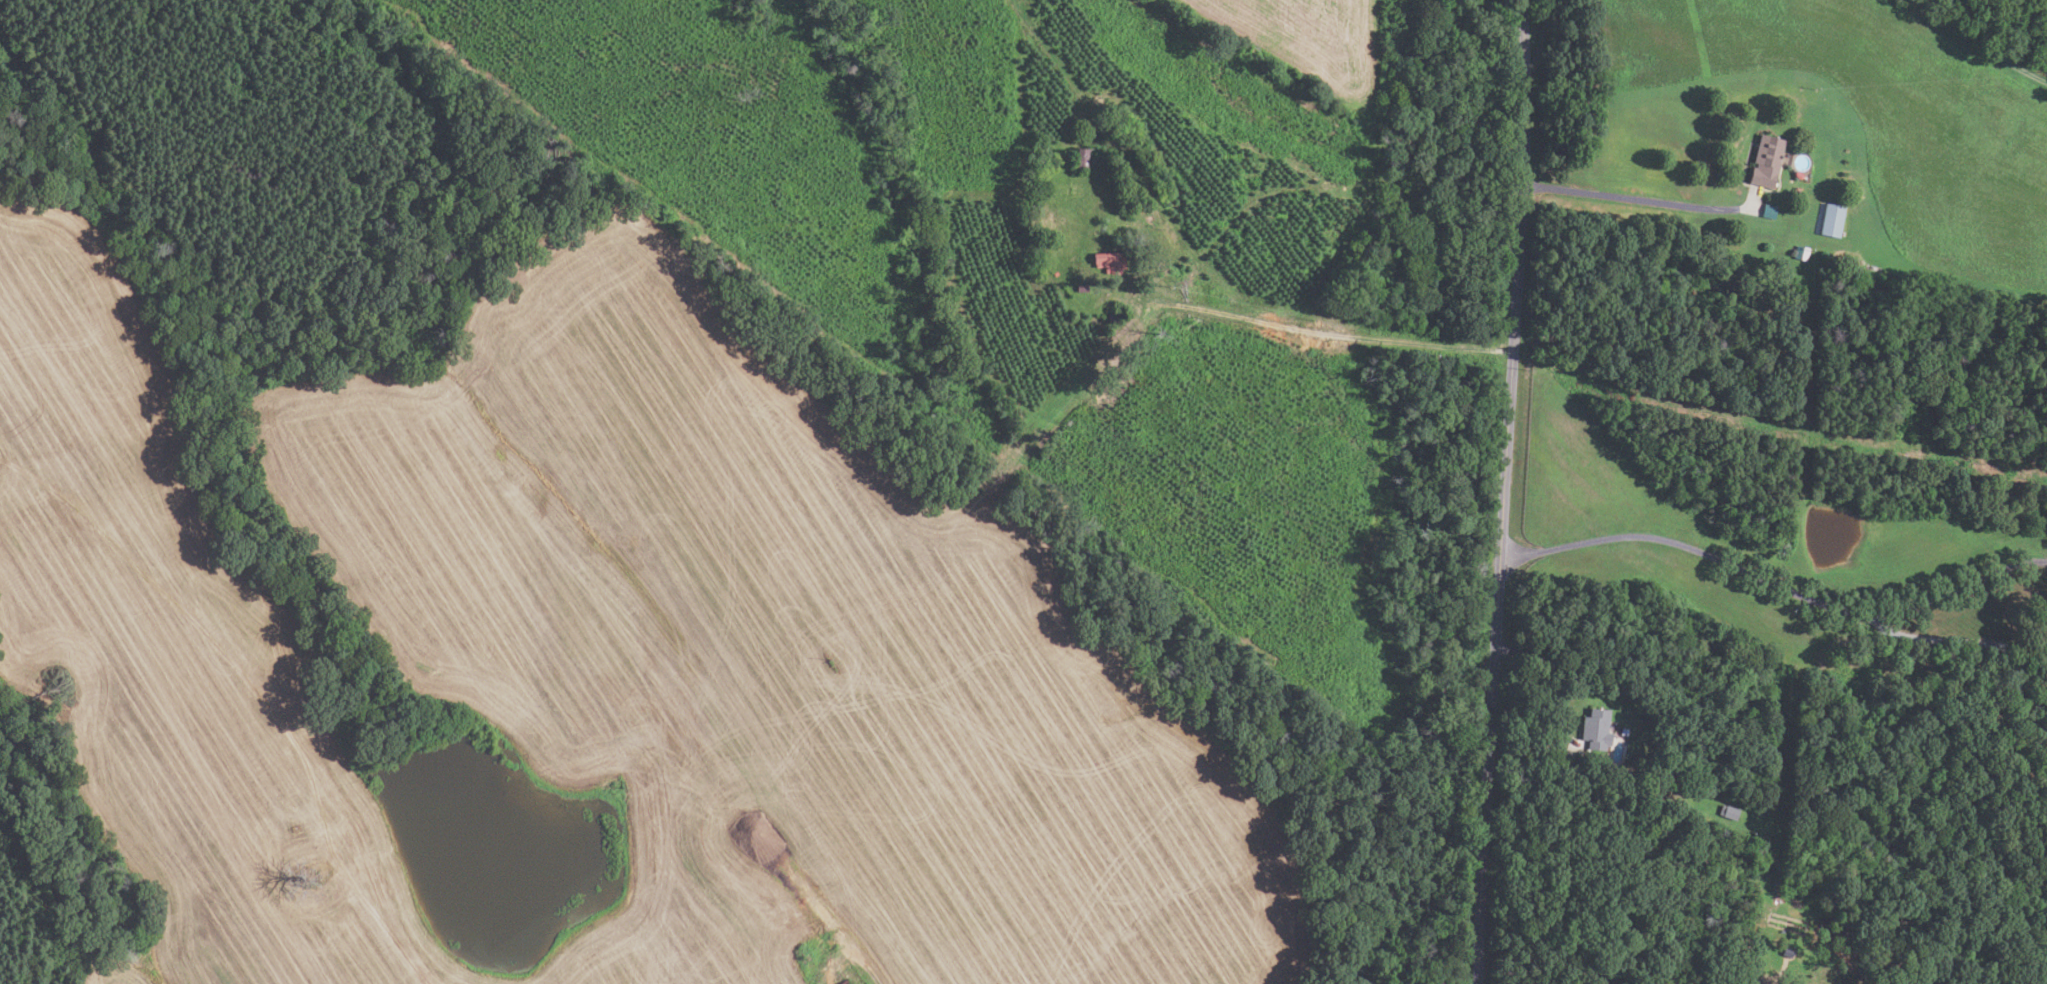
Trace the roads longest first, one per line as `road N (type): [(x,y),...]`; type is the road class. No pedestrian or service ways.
road 1 (residential): [(1479,983),(1522,243),(1524,0)]
road 2 (track): [(428,983),(359,876),(308,762),(298,707),(271,672),(150,557),(112,553),(41,483)]

